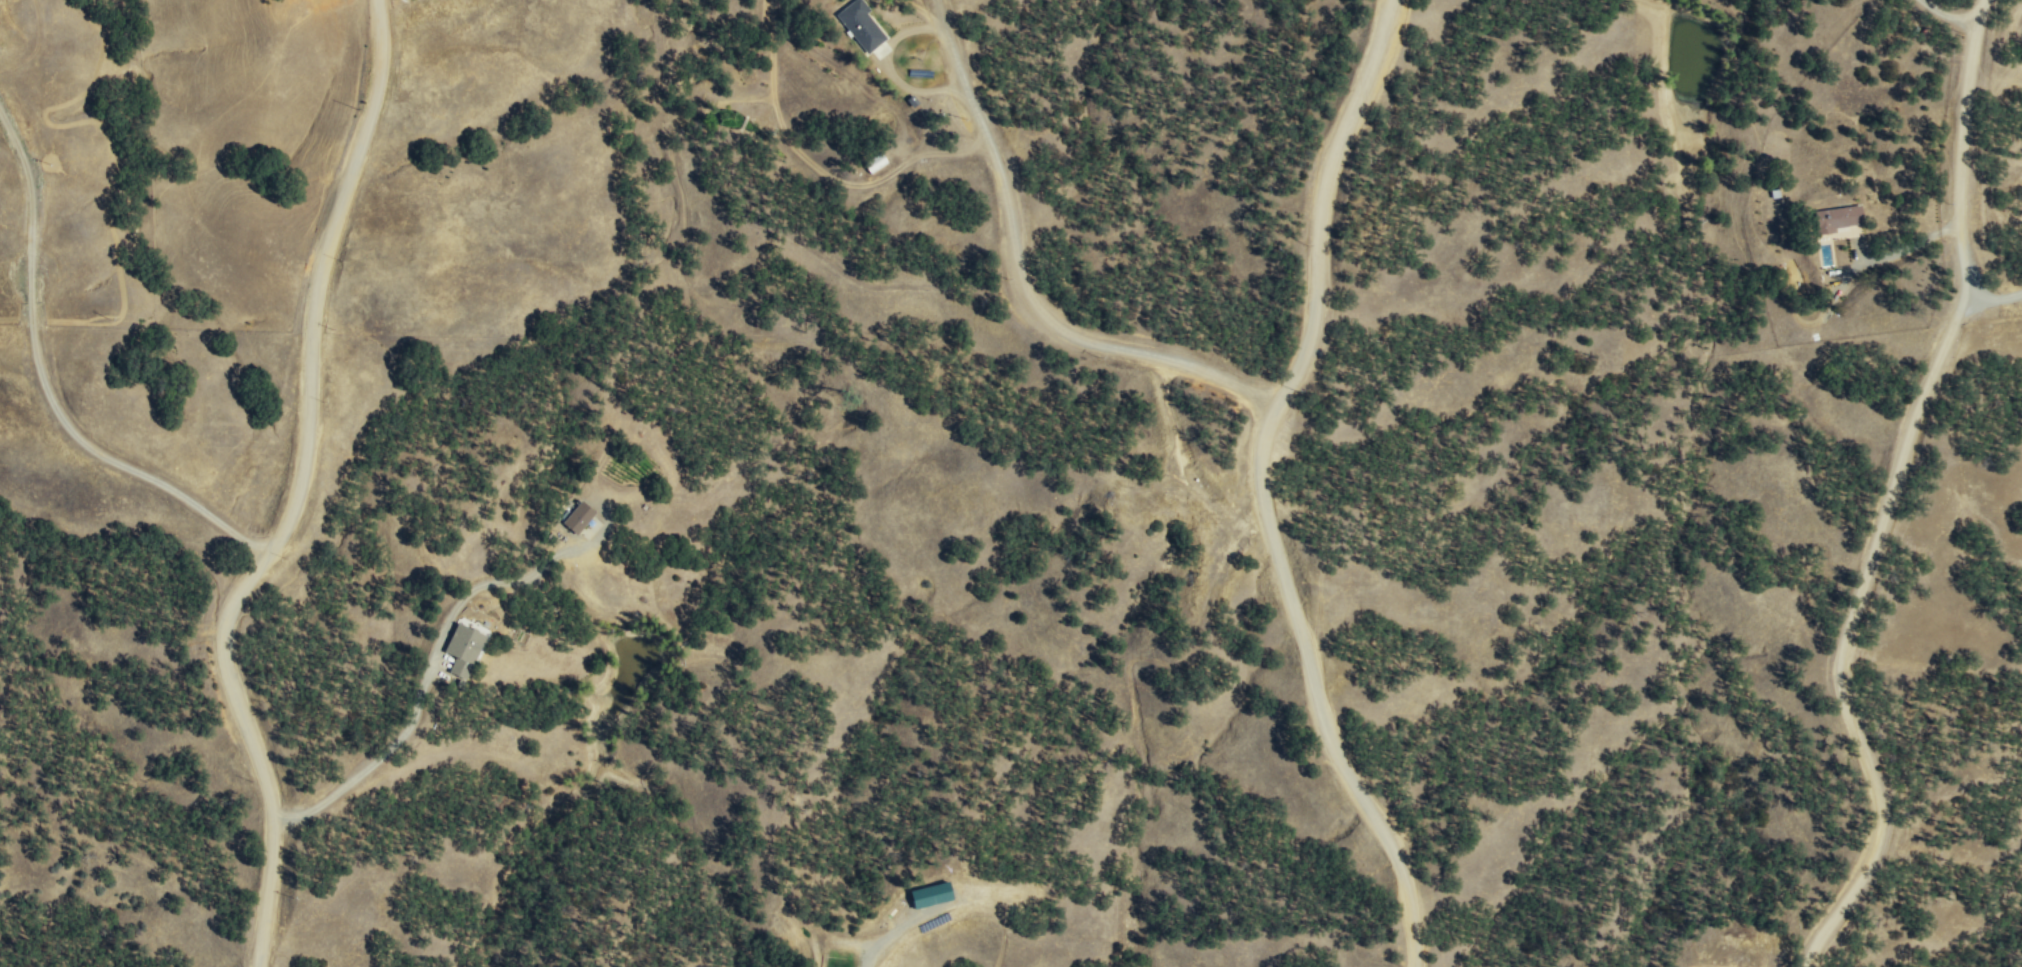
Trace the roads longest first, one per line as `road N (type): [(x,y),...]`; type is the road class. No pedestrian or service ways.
road 1 (residential): [(1395,0),(1334,182),(1318,331),(1273,432),(1270,471),(1334,727),(1412,871),(1422,966)]
road 2 (residential): [(1990,0),(1971,132),(1973,296),(1916,435),(1848,668),(1887,824),(1819,966)]
road 3 (residential): [(266,966),(279,801),(233,644),(245,598),(291,527),(308,478),(327,279),(386,86),(386,0)]
road 4 (residential): [(1283,407),(1211,368),(1086,339),(1038,310),(1025,286),(1014,189),(963,93),(940,0)]
road 5 (residential): [(273,554),(96,445),(71,419),(45,343),(38,173),(0,90)]

